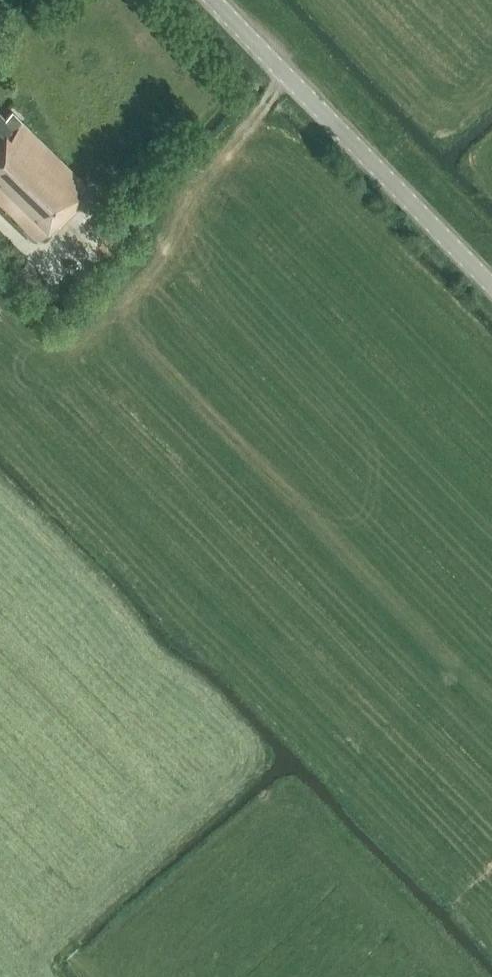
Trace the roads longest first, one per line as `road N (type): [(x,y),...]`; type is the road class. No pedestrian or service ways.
road 1 (tertiary): [(491,286),(217,0)]

